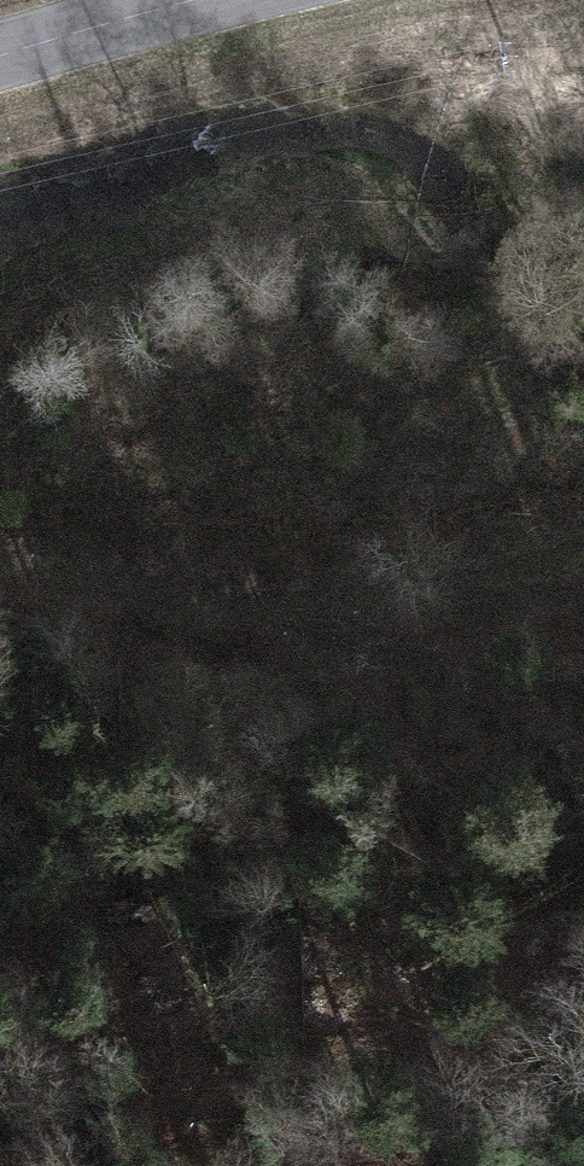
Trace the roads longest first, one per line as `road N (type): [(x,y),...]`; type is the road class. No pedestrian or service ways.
road 1 (track): [(0,582),(96,587),(220,615),(583,551)]
road 2 (track): [(220,615),(583,703)]
road 3 (secondary): [(262,0),(0,68)]

